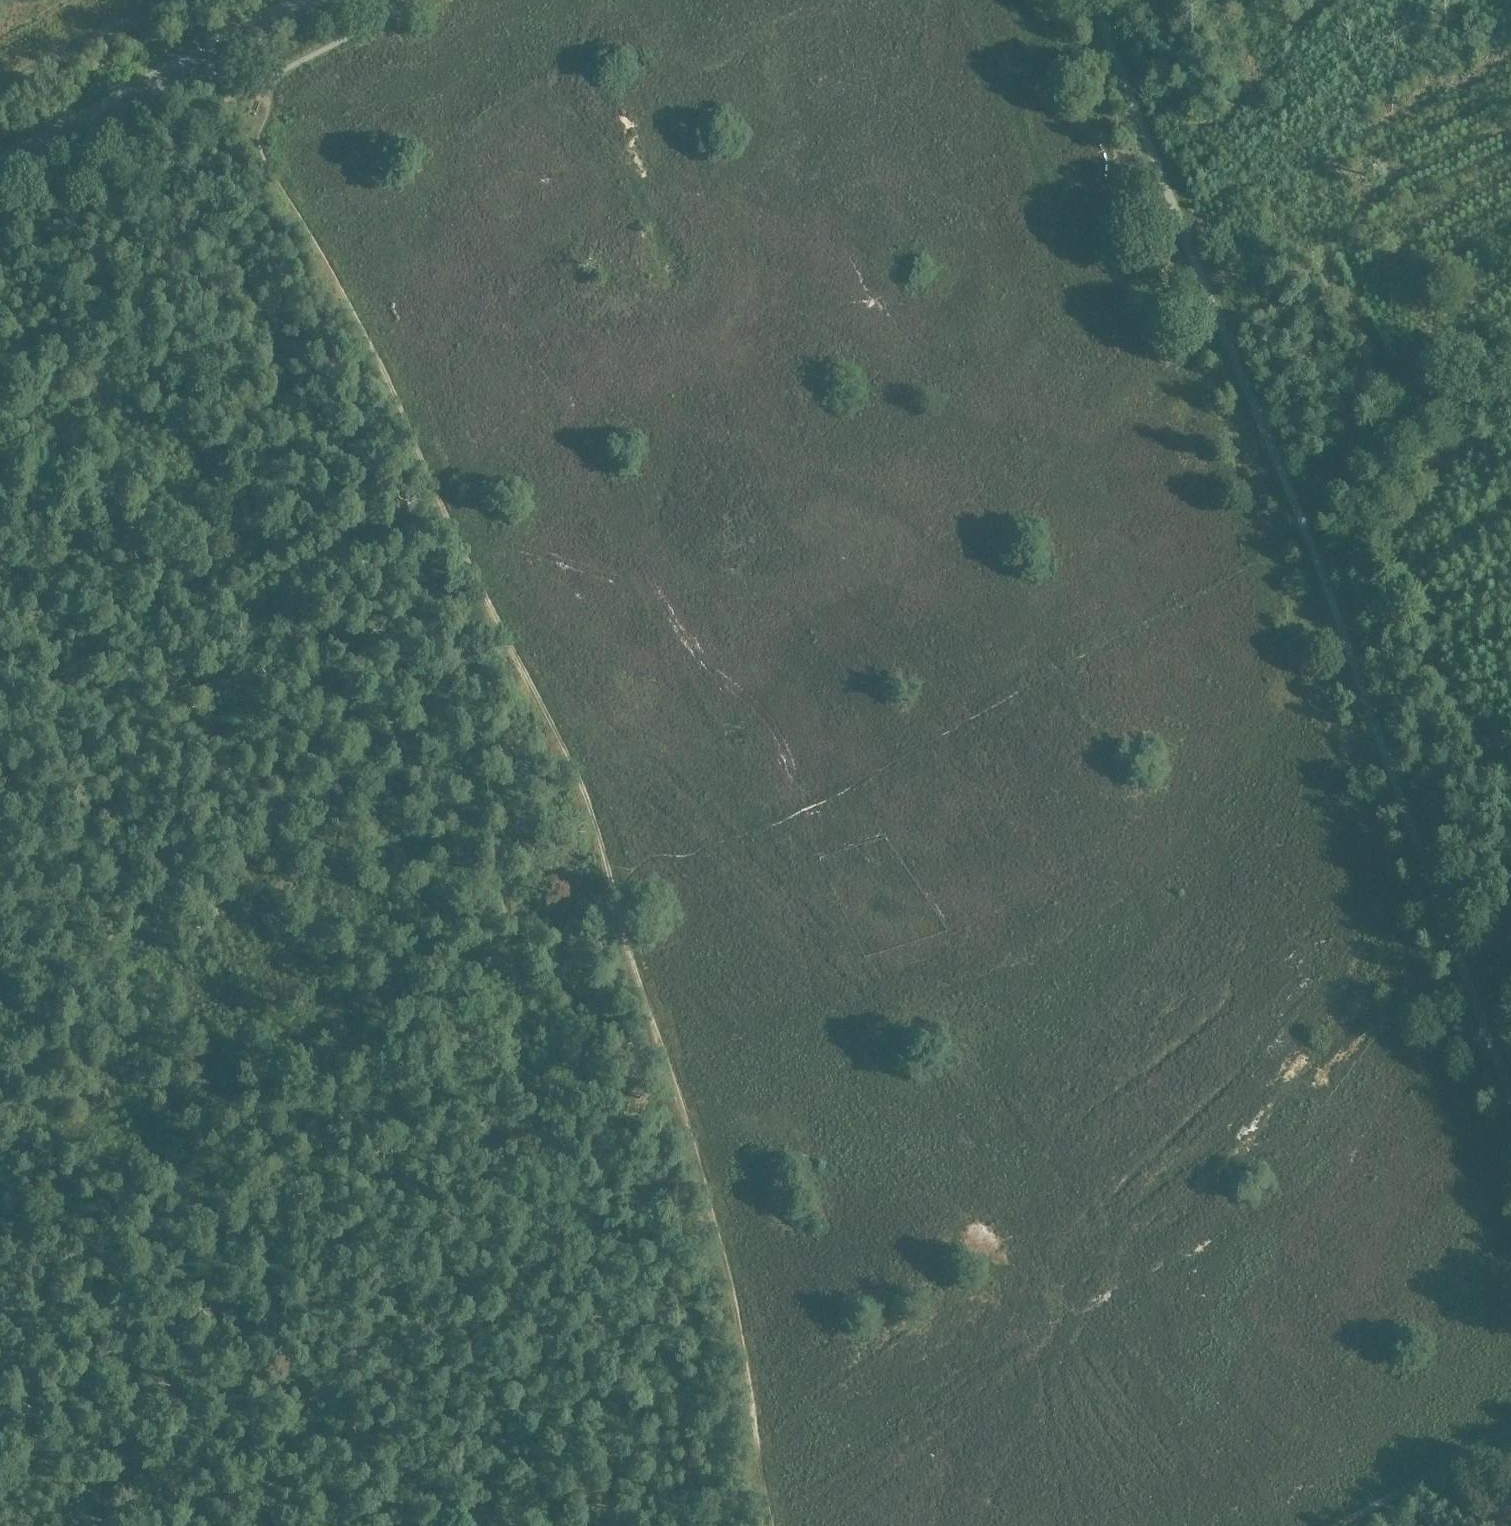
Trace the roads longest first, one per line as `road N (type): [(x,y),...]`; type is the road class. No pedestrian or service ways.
road 1 (track): [(214,50),(586,793),(625,948),(675,1071),(708,1195),(772,1525)]
road 2 (tertiary): [(0,169),(307,0)]
road 3 (track): [(1334,1525),(1510,1429)]
road 4 (track): [(158,0),(0,87)]

